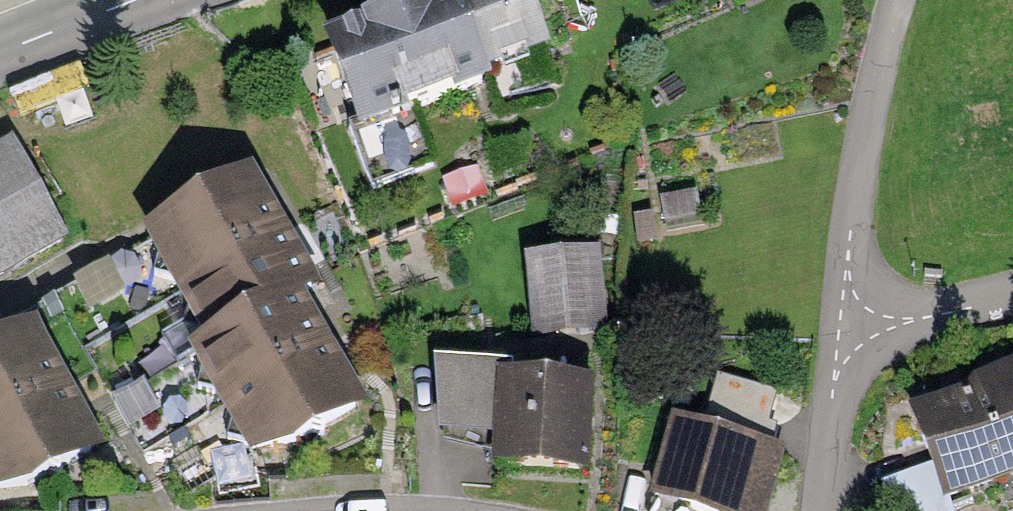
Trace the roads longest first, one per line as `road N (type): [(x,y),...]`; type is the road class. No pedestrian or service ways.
road 1 (residential): [(856,327),(848,253),(898,0)]
road 2 (residential): [(819,510),(835,377),(856,327)]
road 3 (residential): [(856,327),(1012,298)]
road 4 (secondary): [(135,0),(0,52)]

